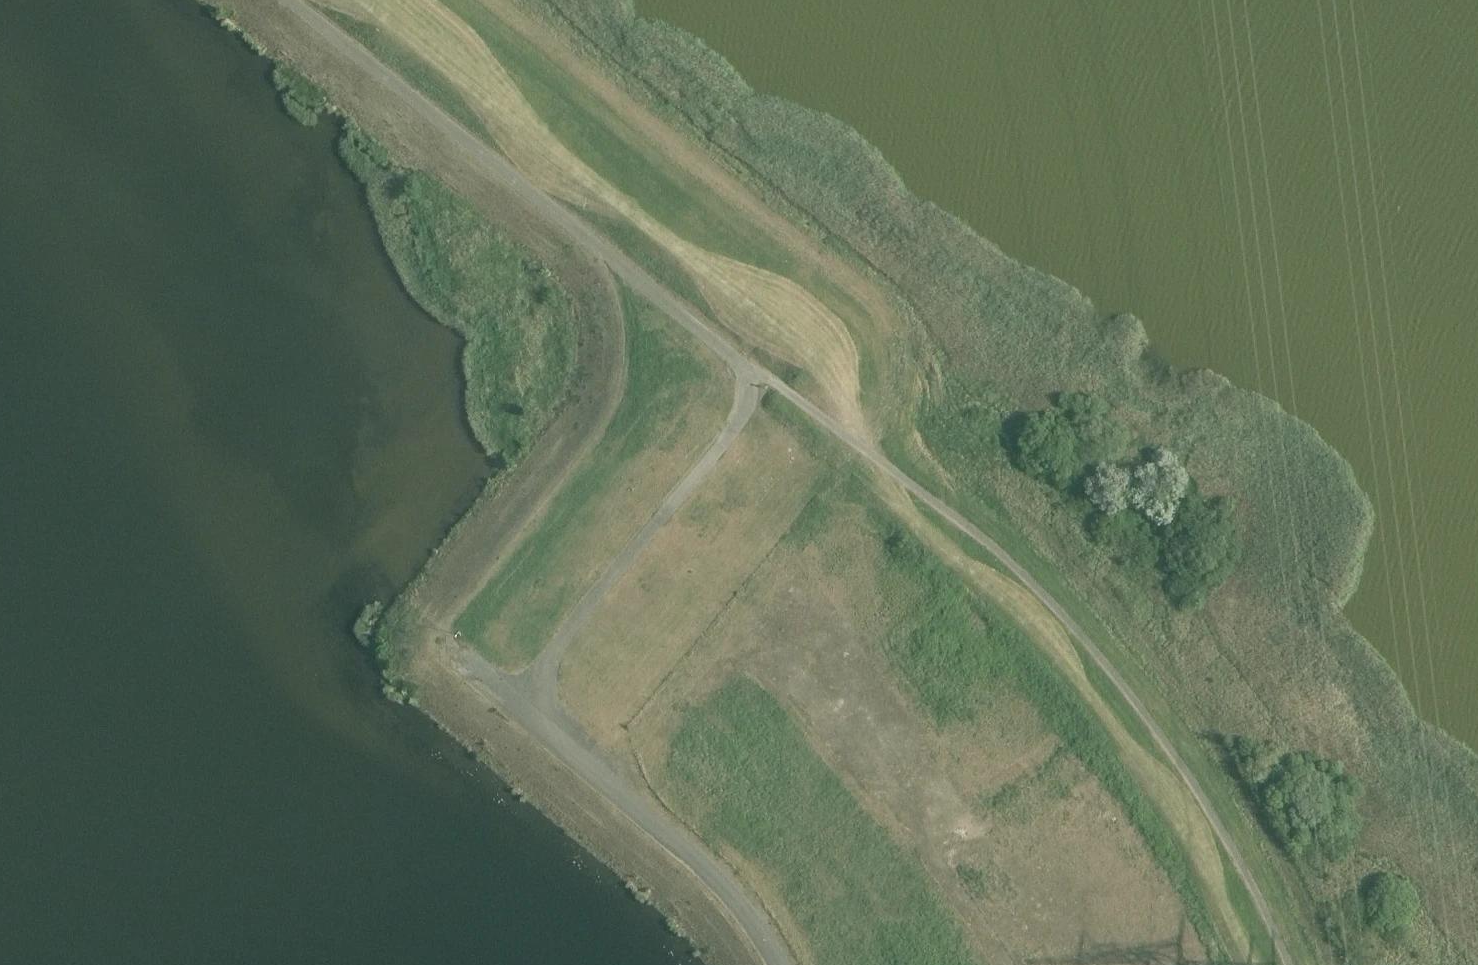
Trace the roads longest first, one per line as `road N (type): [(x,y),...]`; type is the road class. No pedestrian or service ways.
road 1 (unclassified): [(748,369),(664,291),(303,0)]
road 2 (track): [(1065,964),(996,853),(918,774)]

